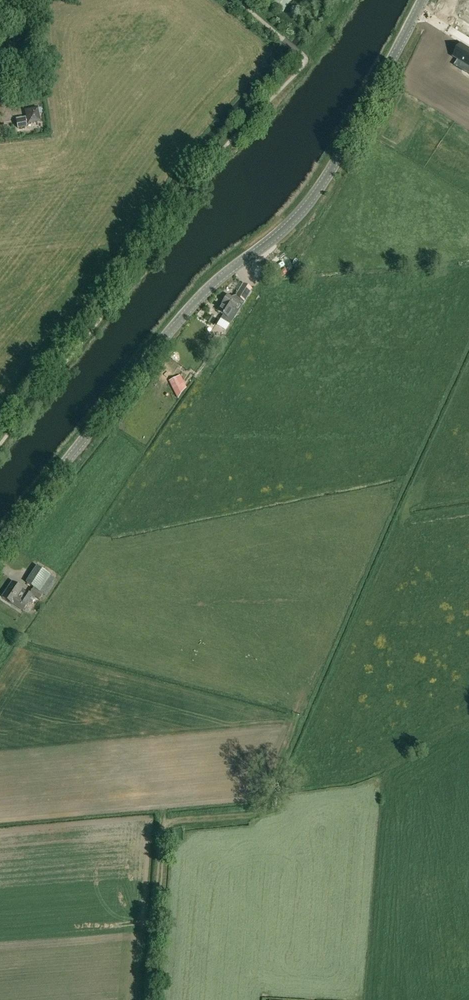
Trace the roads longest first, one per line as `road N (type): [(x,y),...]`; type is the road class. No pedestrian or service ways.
road 1 (tertiary): [(0,545),(193,306),(308,204),(422,0)]

